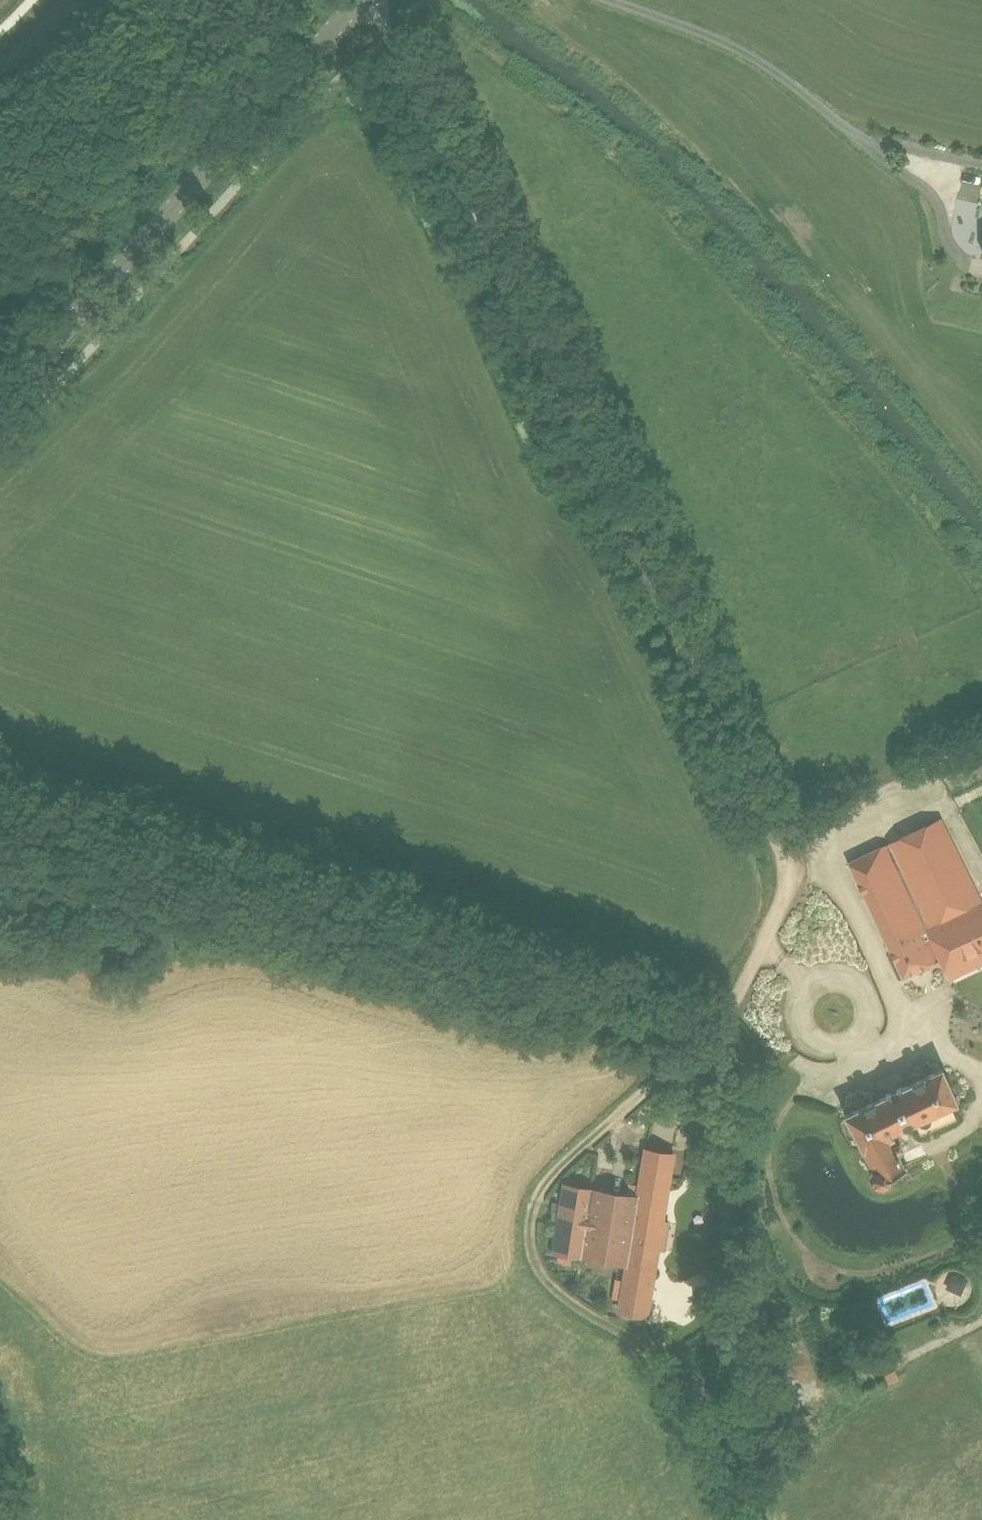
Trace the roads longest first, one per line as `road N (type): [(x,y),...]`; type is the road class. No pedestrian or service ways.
road 1 (track): [(391,29),(783,847),(788,882),(775,923),(716,1029)]
road 2 (track): [(716,1029),(567,1153),(537,1198),(530,1240),(545,1282),(667,1365),(742,1519)]
road 3 (tertiary): [(0,401),(363,0)]
road 4 (track): [(832,1050),(809,1041),(797,1019),(800,995),(830,975),(853,980),(871,1011),(864,1034),(844,1048)]

